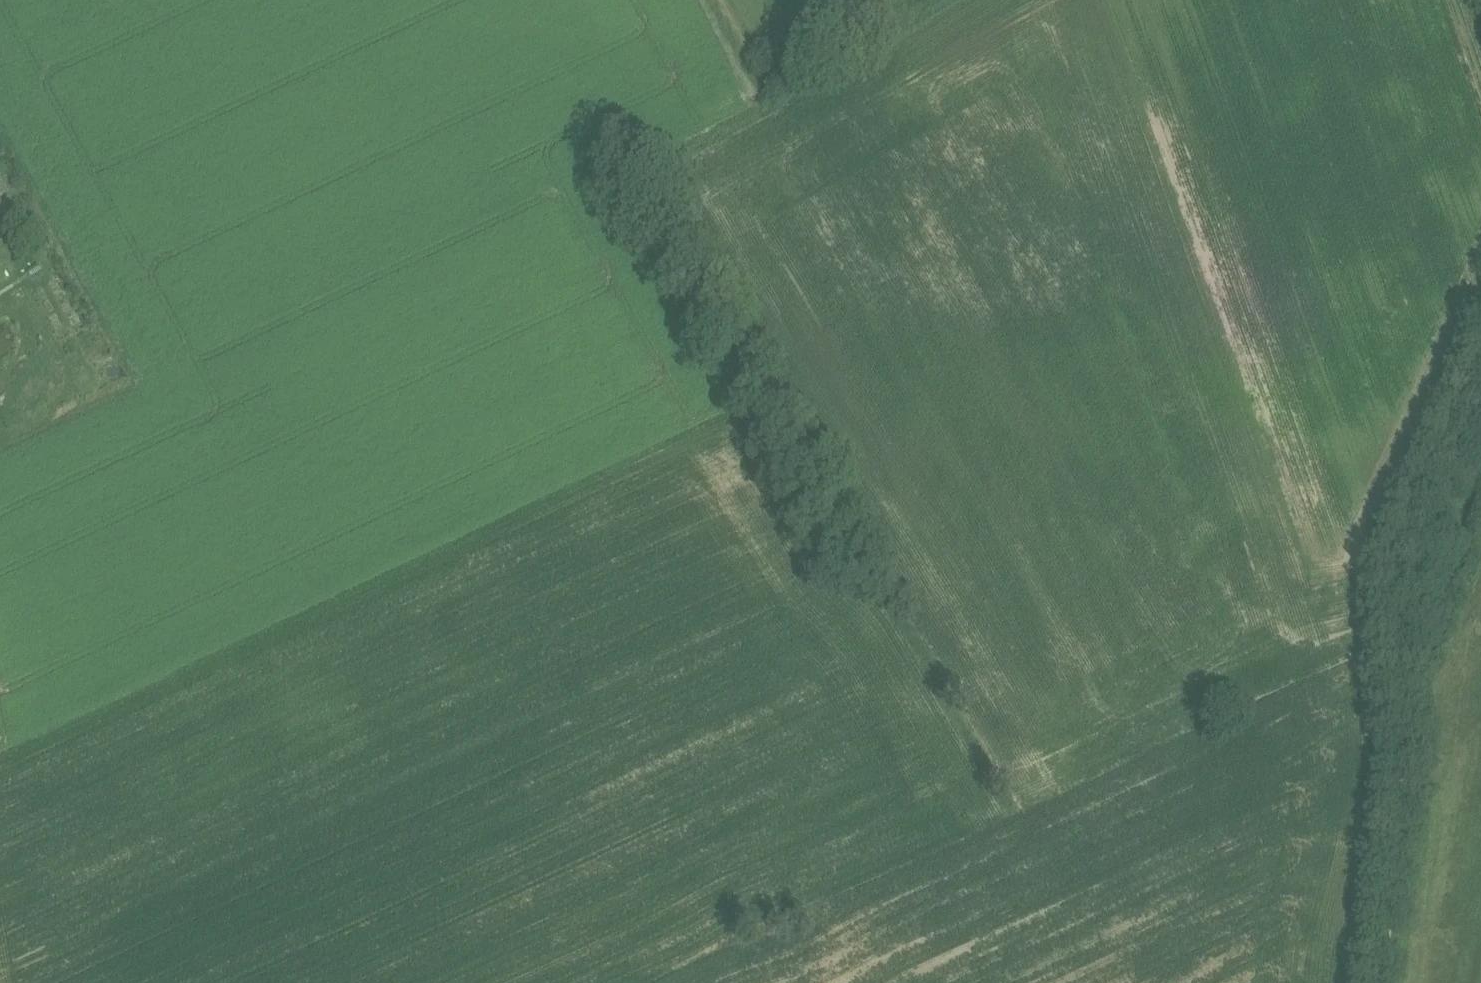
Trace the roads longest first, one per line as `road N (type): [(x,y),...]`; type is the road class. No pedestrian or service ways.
road 1 (track): [(1377,982),(1407,763),(1408,535),(1480,349)]

